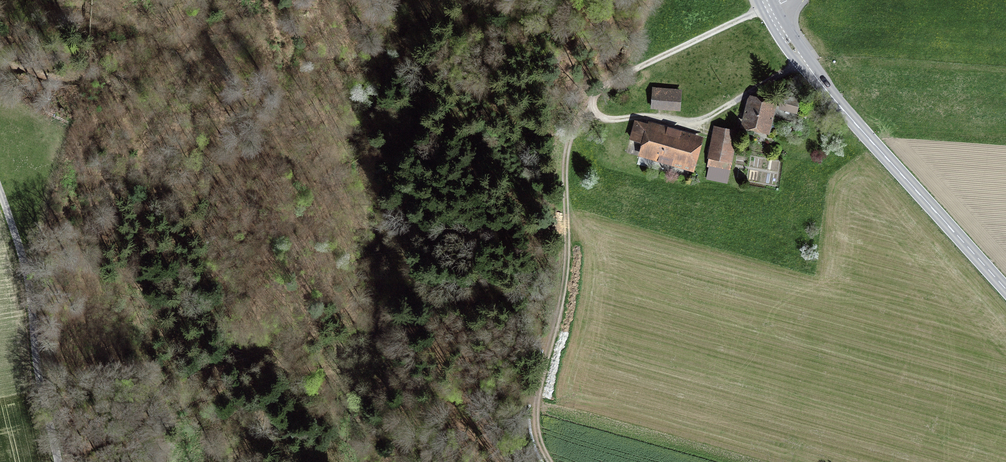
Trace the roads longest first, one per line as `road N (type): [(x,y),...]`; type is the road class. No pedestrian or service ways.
road 1 (track): [(761,10),(606,84),(574,131),(565,164),(565,290),(537,403),(549,461)]
road 2 (secondary): [(1005,290),(803,61)]
road 3 (residential): [(0,190),(31,293),(58,461)]
road 4 (track): [(803,61),(693,121),(607,119),(594,108),(596,93)]
road 5 (track): [(300,225),(274,0)]

